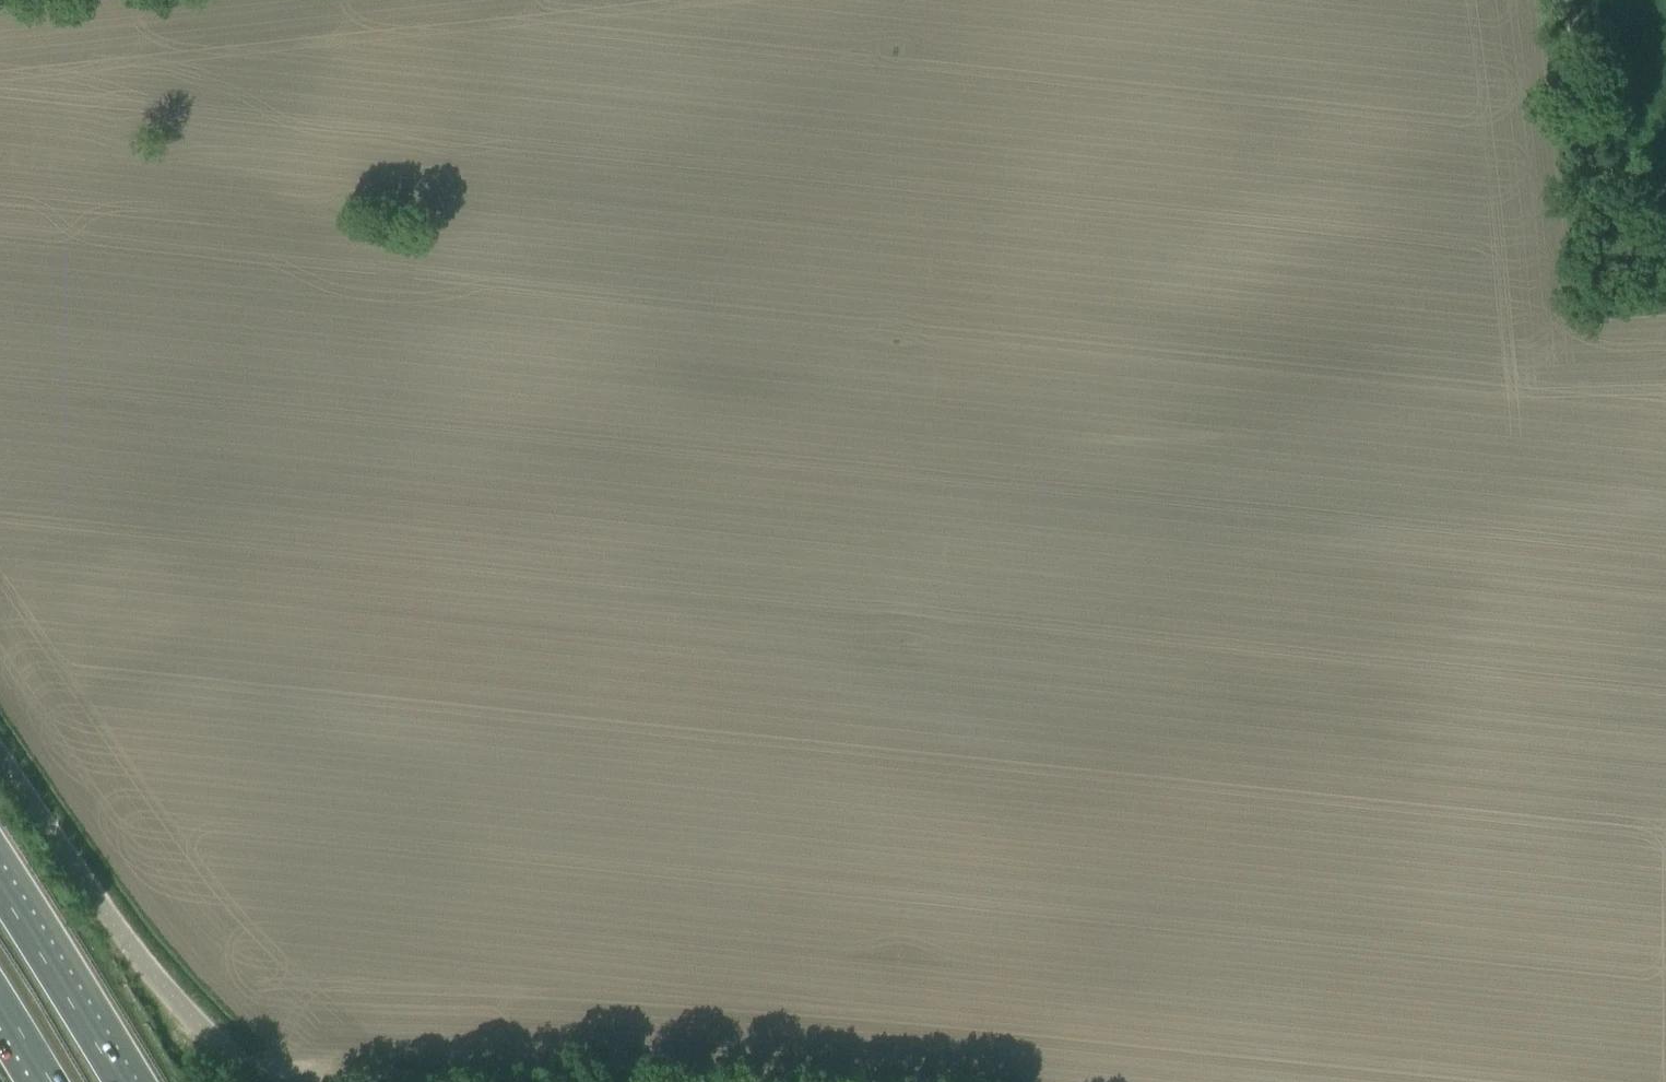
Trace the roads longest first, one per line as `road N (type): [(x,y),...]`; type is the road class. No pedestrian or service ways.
road 1 (unclassified): [(263,1081),(145,959),(0,765)]
road 2 (track): [(1665,170),(1614,159),(1595,133),(1582,105),(1565,0)]
road 3 (motorway): [(116,1081),(0,894)]

